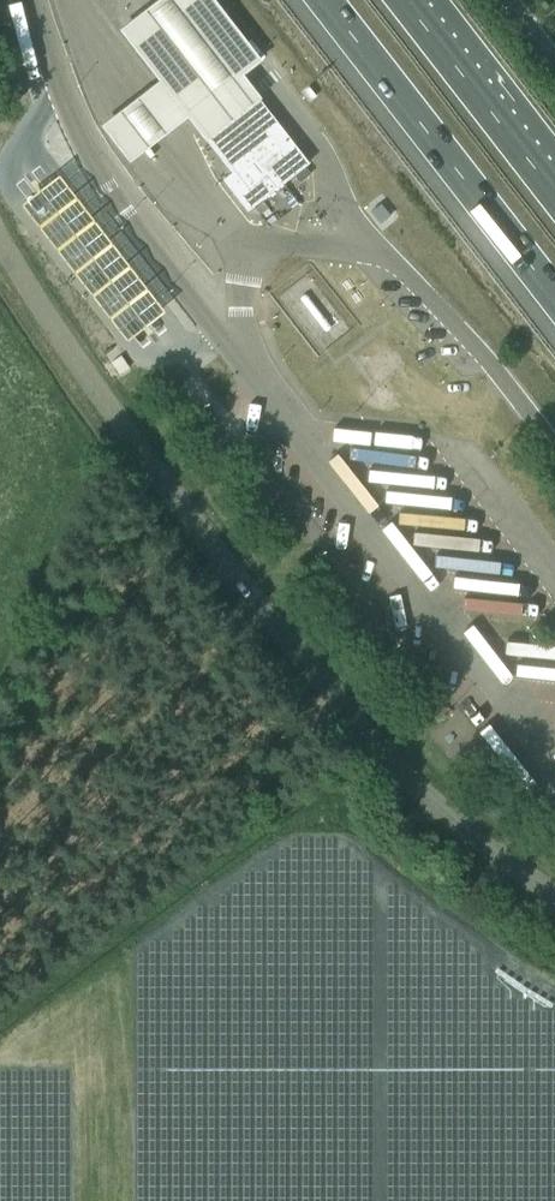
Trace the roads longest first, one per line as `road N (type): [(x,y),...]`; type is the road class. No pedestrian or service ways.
road 1 (unclassified): [(554,900),(464,829),(356,727),(107,411),(0,237)]
road 2 (motorway): [(323,0),(554,299)]
road 3 (motorway): [(554,196),(403,0)]

